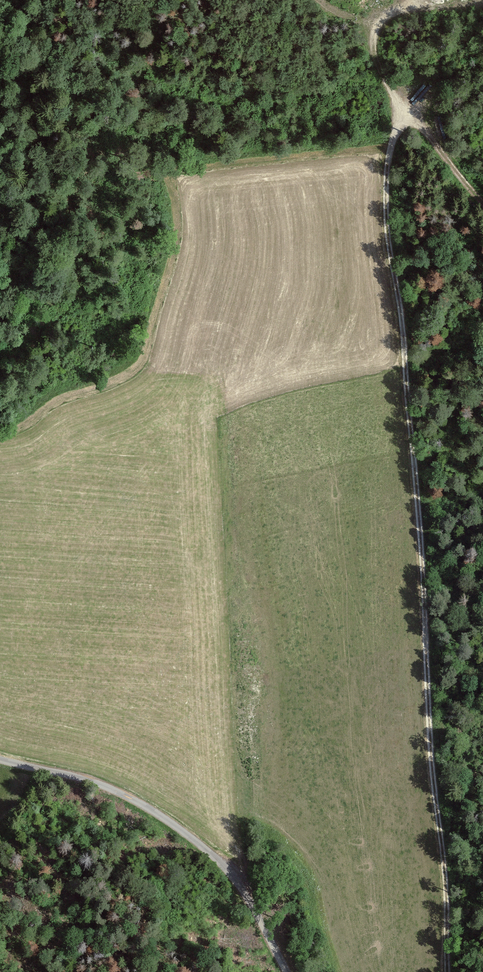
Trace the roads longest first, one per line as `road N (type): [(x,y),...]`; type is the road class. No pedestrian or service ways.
road 1 (track): [(482,183),(401,89),(382,207),(415,474),(445,971)]
road 2 (tertiary): [(0,760),(124,796),(187,835),(244,892),(287,971)]
road 3 (track): [(401,89),(378,65),(377,21),(398,7),(482,3)]

